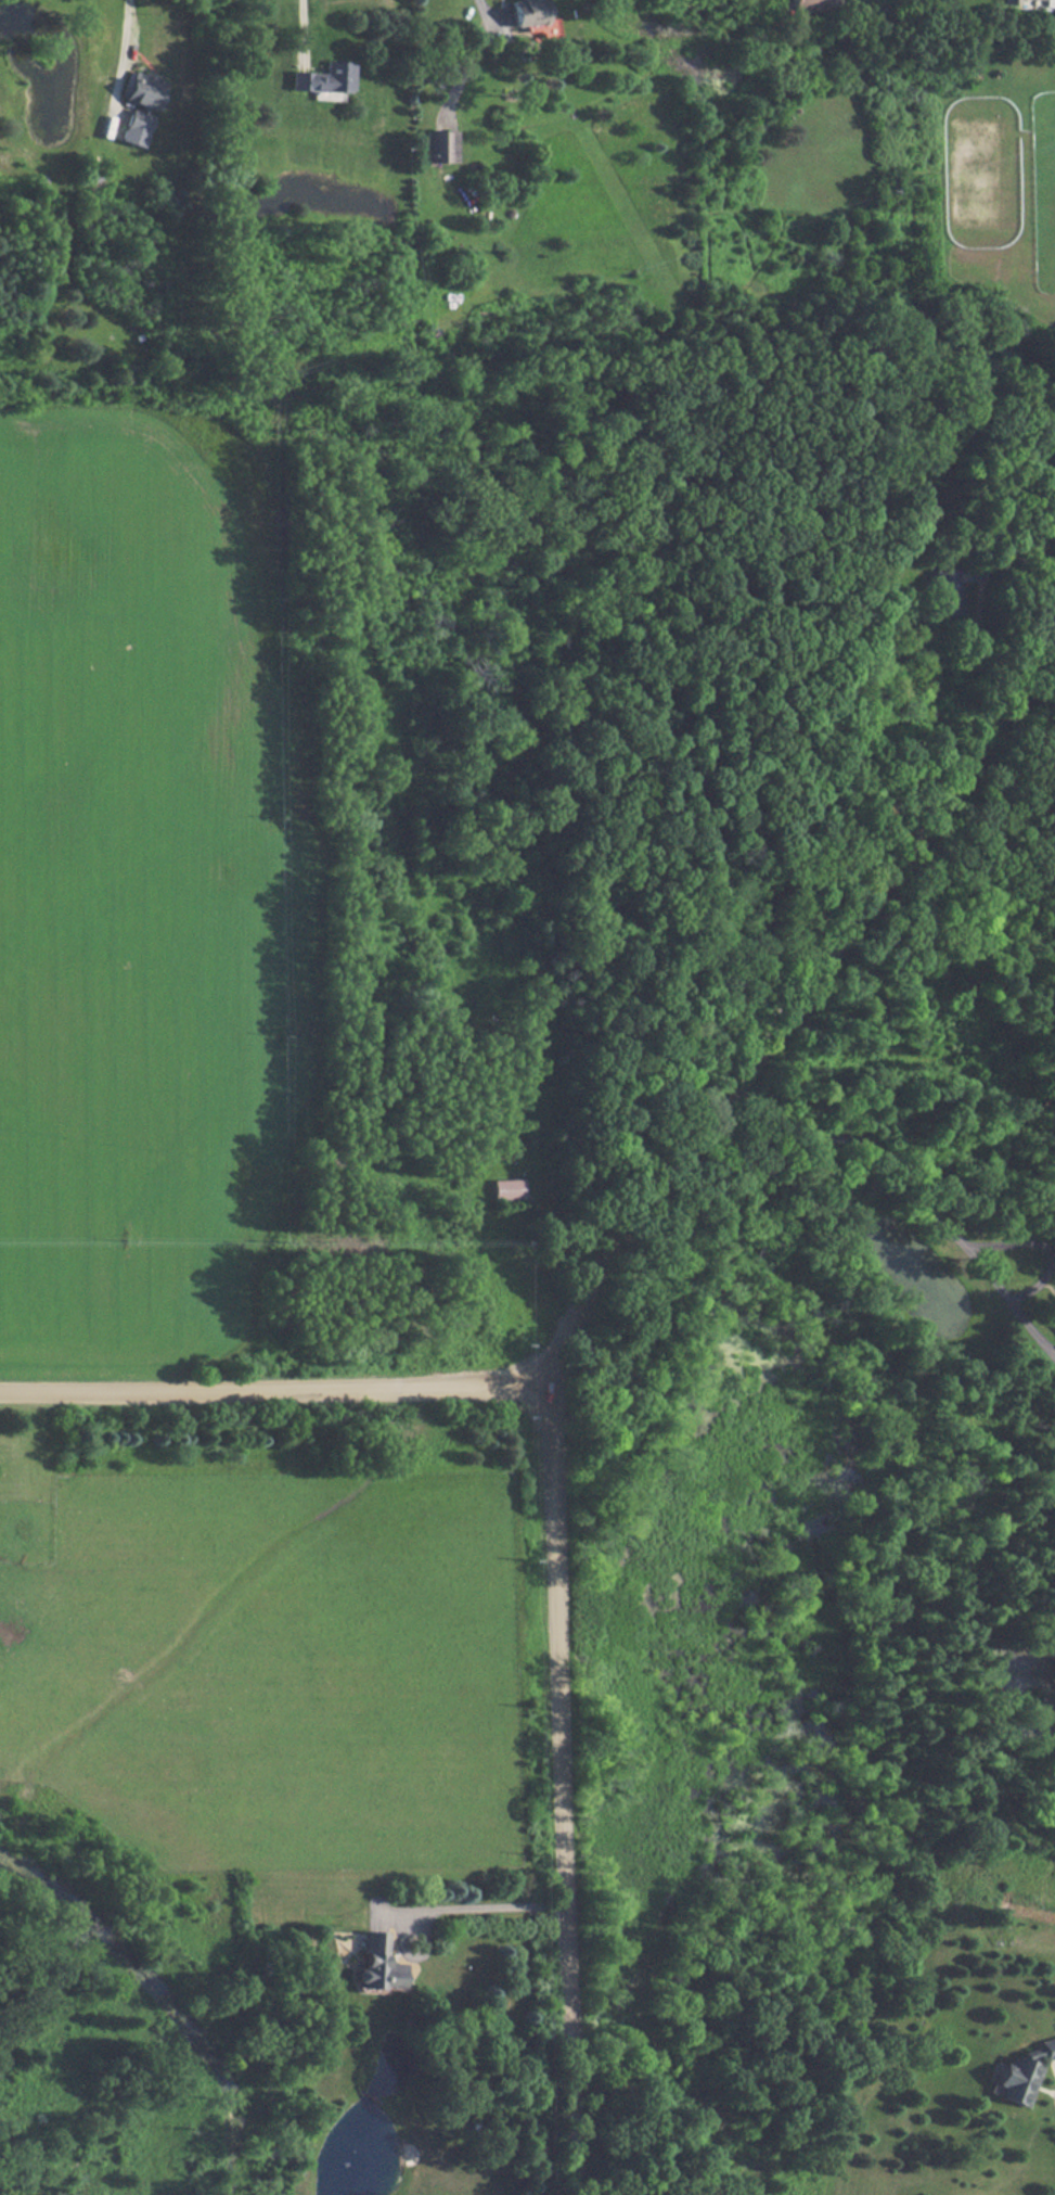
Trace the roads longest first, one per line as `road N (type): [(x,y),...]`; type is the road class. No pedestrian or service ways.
road 1 (residential): [(575,2194),(546,1399),(527,1388),(0,1394)]
road 2 (residential): [(527,1388),(550,1340),(712,1109),(1054,649)]

